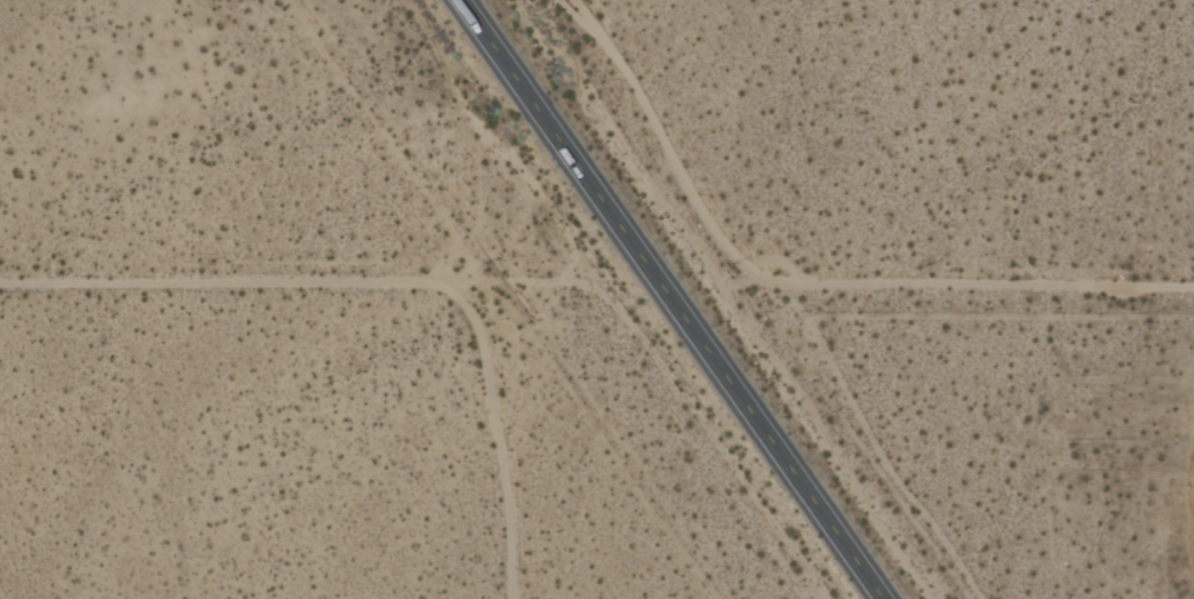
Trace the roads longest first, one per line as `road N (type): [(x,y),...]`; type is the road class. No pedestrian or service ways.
road 1 (tertiary): [(573,0),(639,97),(709,227),(763,278),(1193,284)]
road 2 (tertiary): [(0,282),(445,287)]
road 3 (trunk): [(883,598),(665,290)]
road 4 (trunk): [(665,290),(460,0)]
road 5 (track): [(445,287),(477,335),(504,461),(505,598)]

